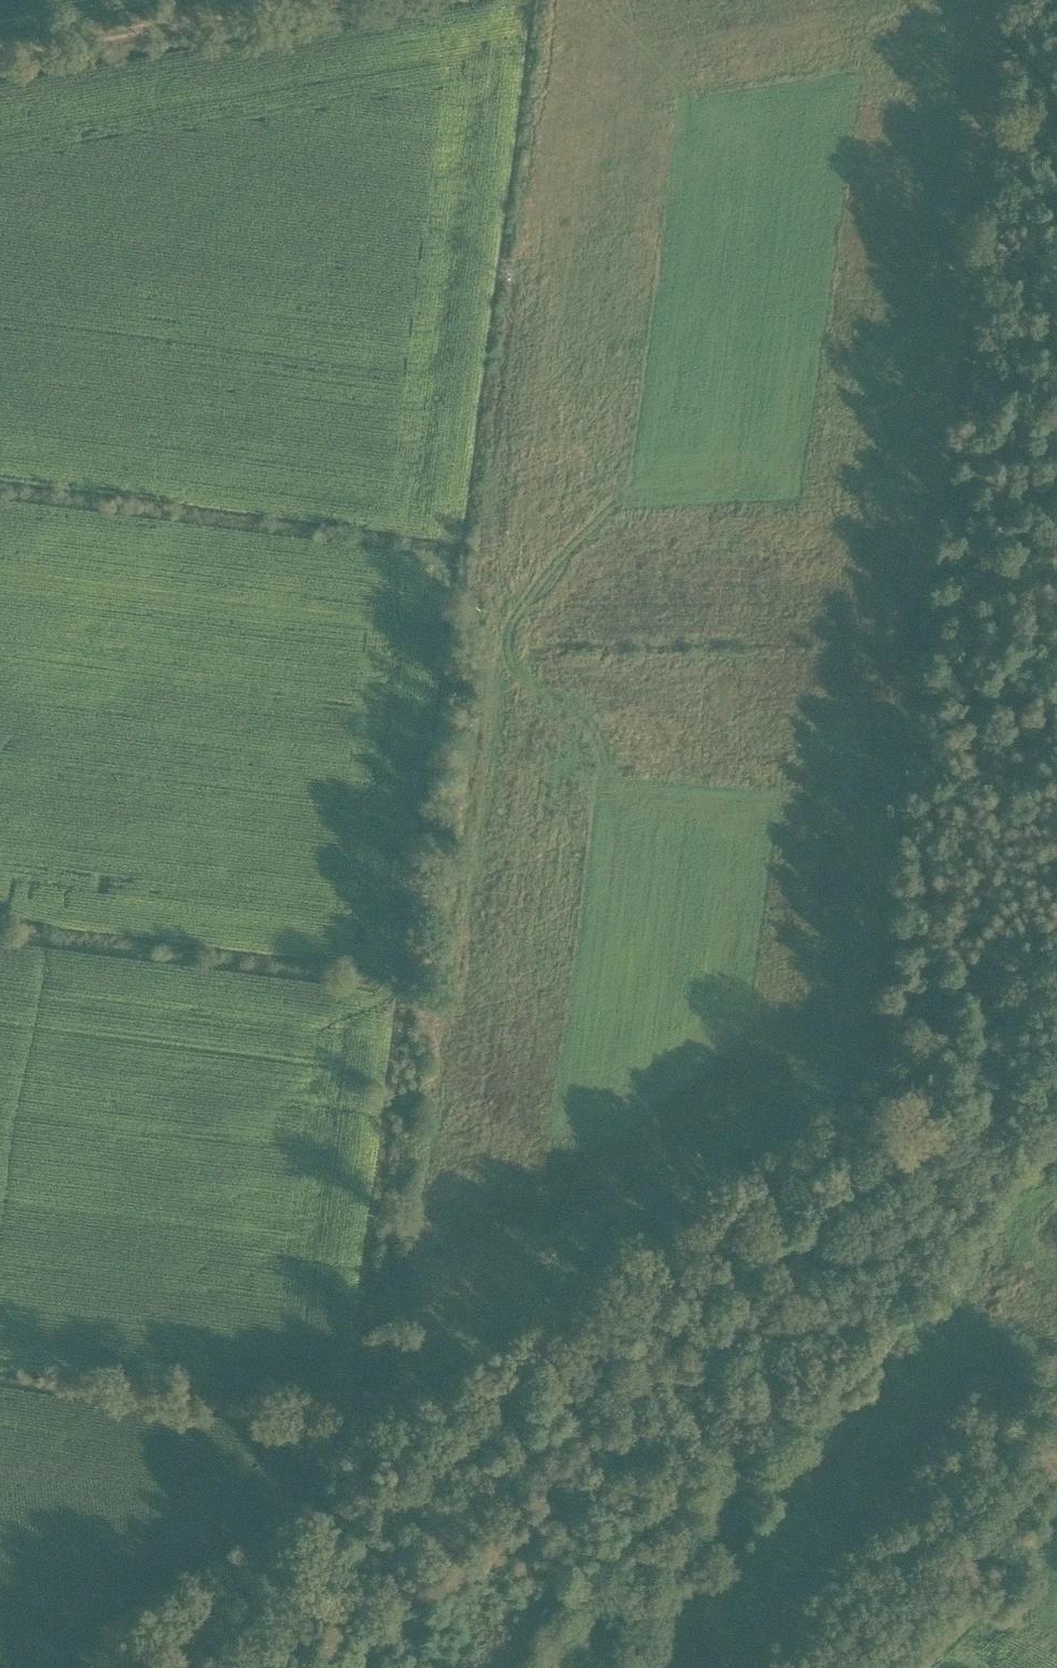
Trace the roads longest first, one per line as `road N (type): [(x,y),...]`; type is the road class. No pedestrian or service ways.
road 1 (track): [(302,0),(0,53)]

